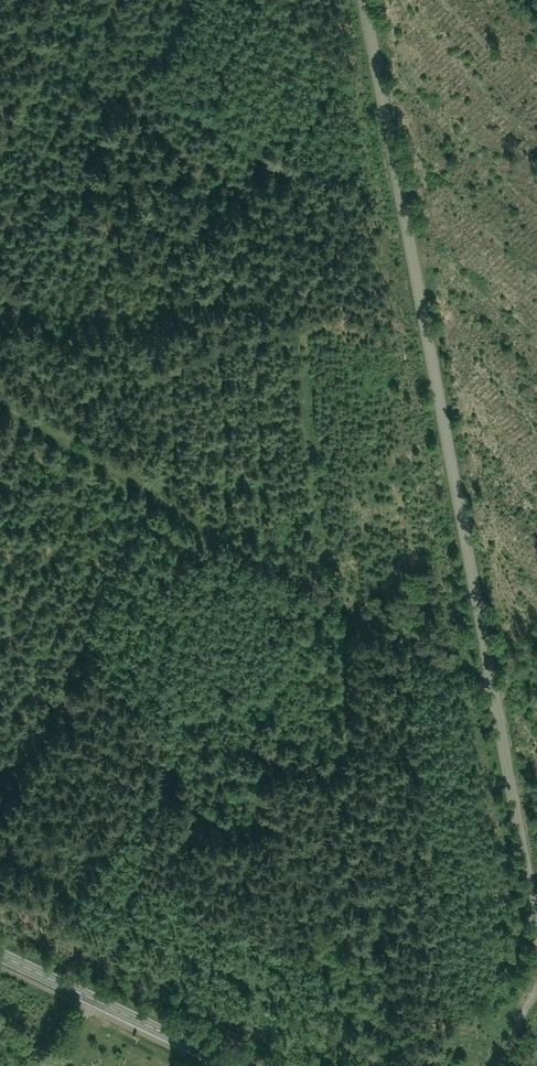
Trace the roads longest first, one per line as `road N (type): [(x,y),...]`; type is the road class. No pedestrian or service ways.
road 1 (residential): [(371,0),(536,915)]
road 2 (track): [(0,408),(439,671),(495,679)]
road 3 (secondary): [(228,1065),(0,957)]

